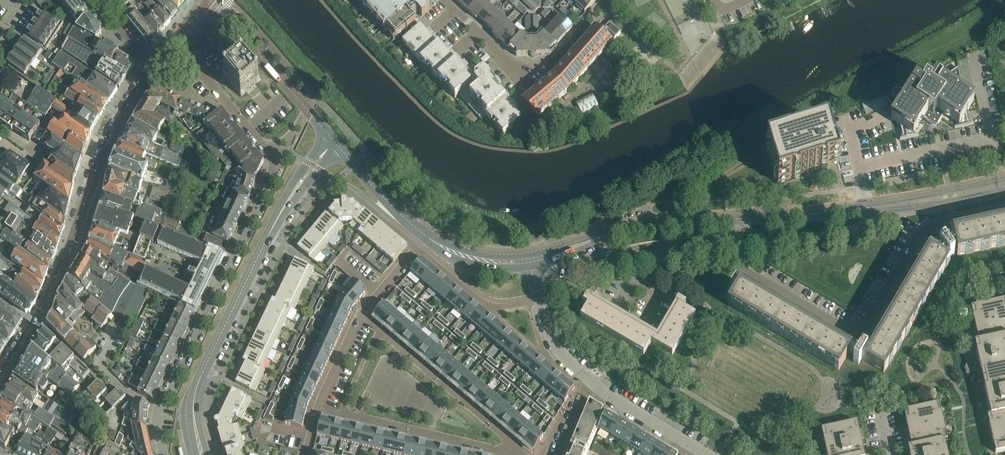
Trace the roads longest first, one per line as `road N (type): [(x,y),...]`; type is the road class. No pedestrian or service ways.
road 1 (residential): [(157,63),(104,152),(52,289),(0,383)]
road 2 (residential): [(738,246),(744,269),(858,329),(923,231),(1004,205)]
road 3 (residential): [(262,144),(270,178),(161,408),(163,454)]
road 4 (tertiary): [(194,401),(280,212),(336,143)]
road 5 (tertiary): [(736,219),(910,203),(1004,184)]
road 6 (residential): [(305,454),(360,314),(426,235)]
road 7 (tertiary): [(530,259),(638,226),(736,219)]
road 8 (residential): [(538,294),(631,258),(738,246)]
road 9 (tertiary): [(211,0),(336,143)]
road 10 (residential): [(262,144),(173,43)]
road 11 (residential): [(592,384),(705,454)]
road 12 (tertiary): [(426,235),(336,143)]

